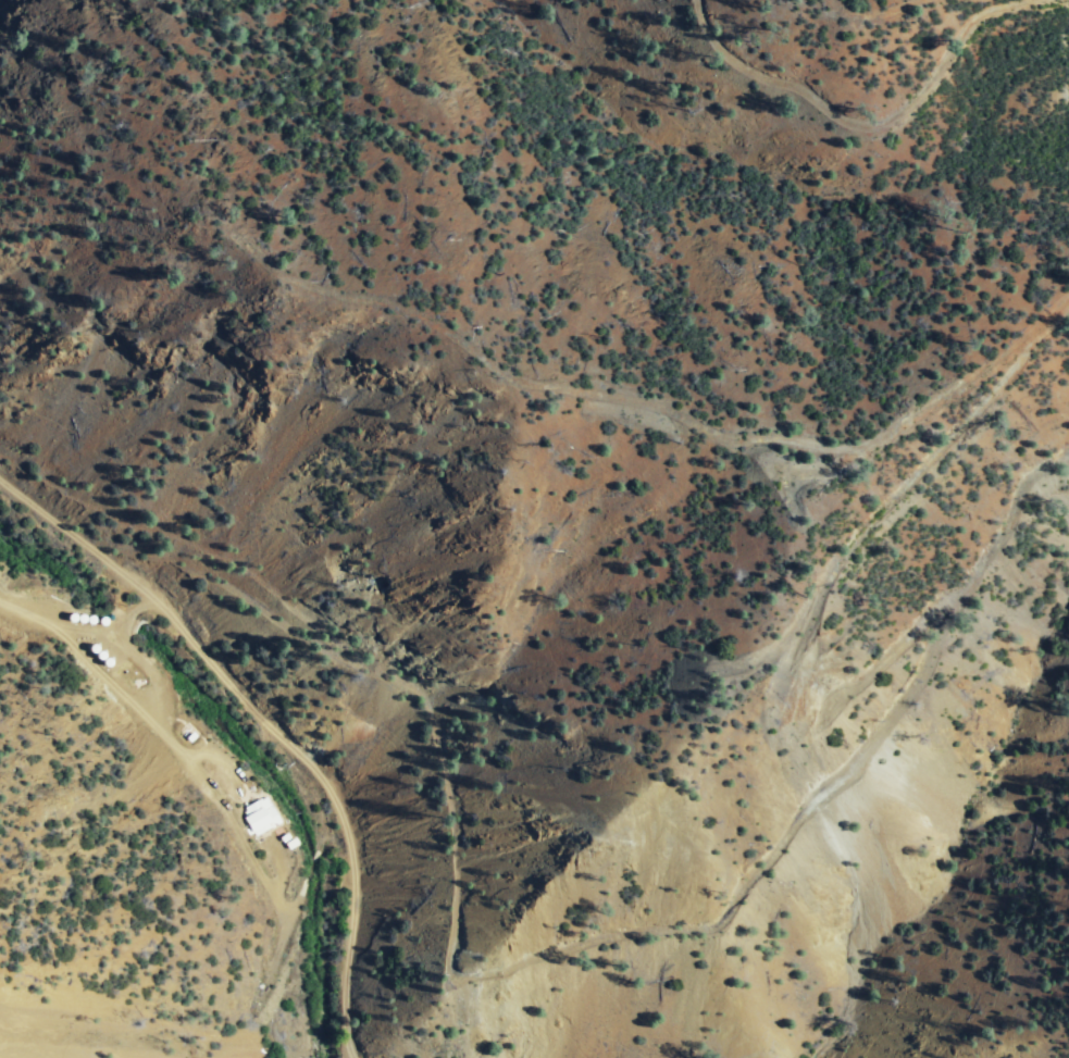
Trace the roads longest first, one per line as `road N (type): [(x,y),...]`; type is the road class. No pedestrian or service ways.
road 1 (residential): [(346,1057),(340,1017),(356,875),(328,792),(144,594),(0,483)]
road 2 (residential): [(0,613),(189,739),(213,818)]

